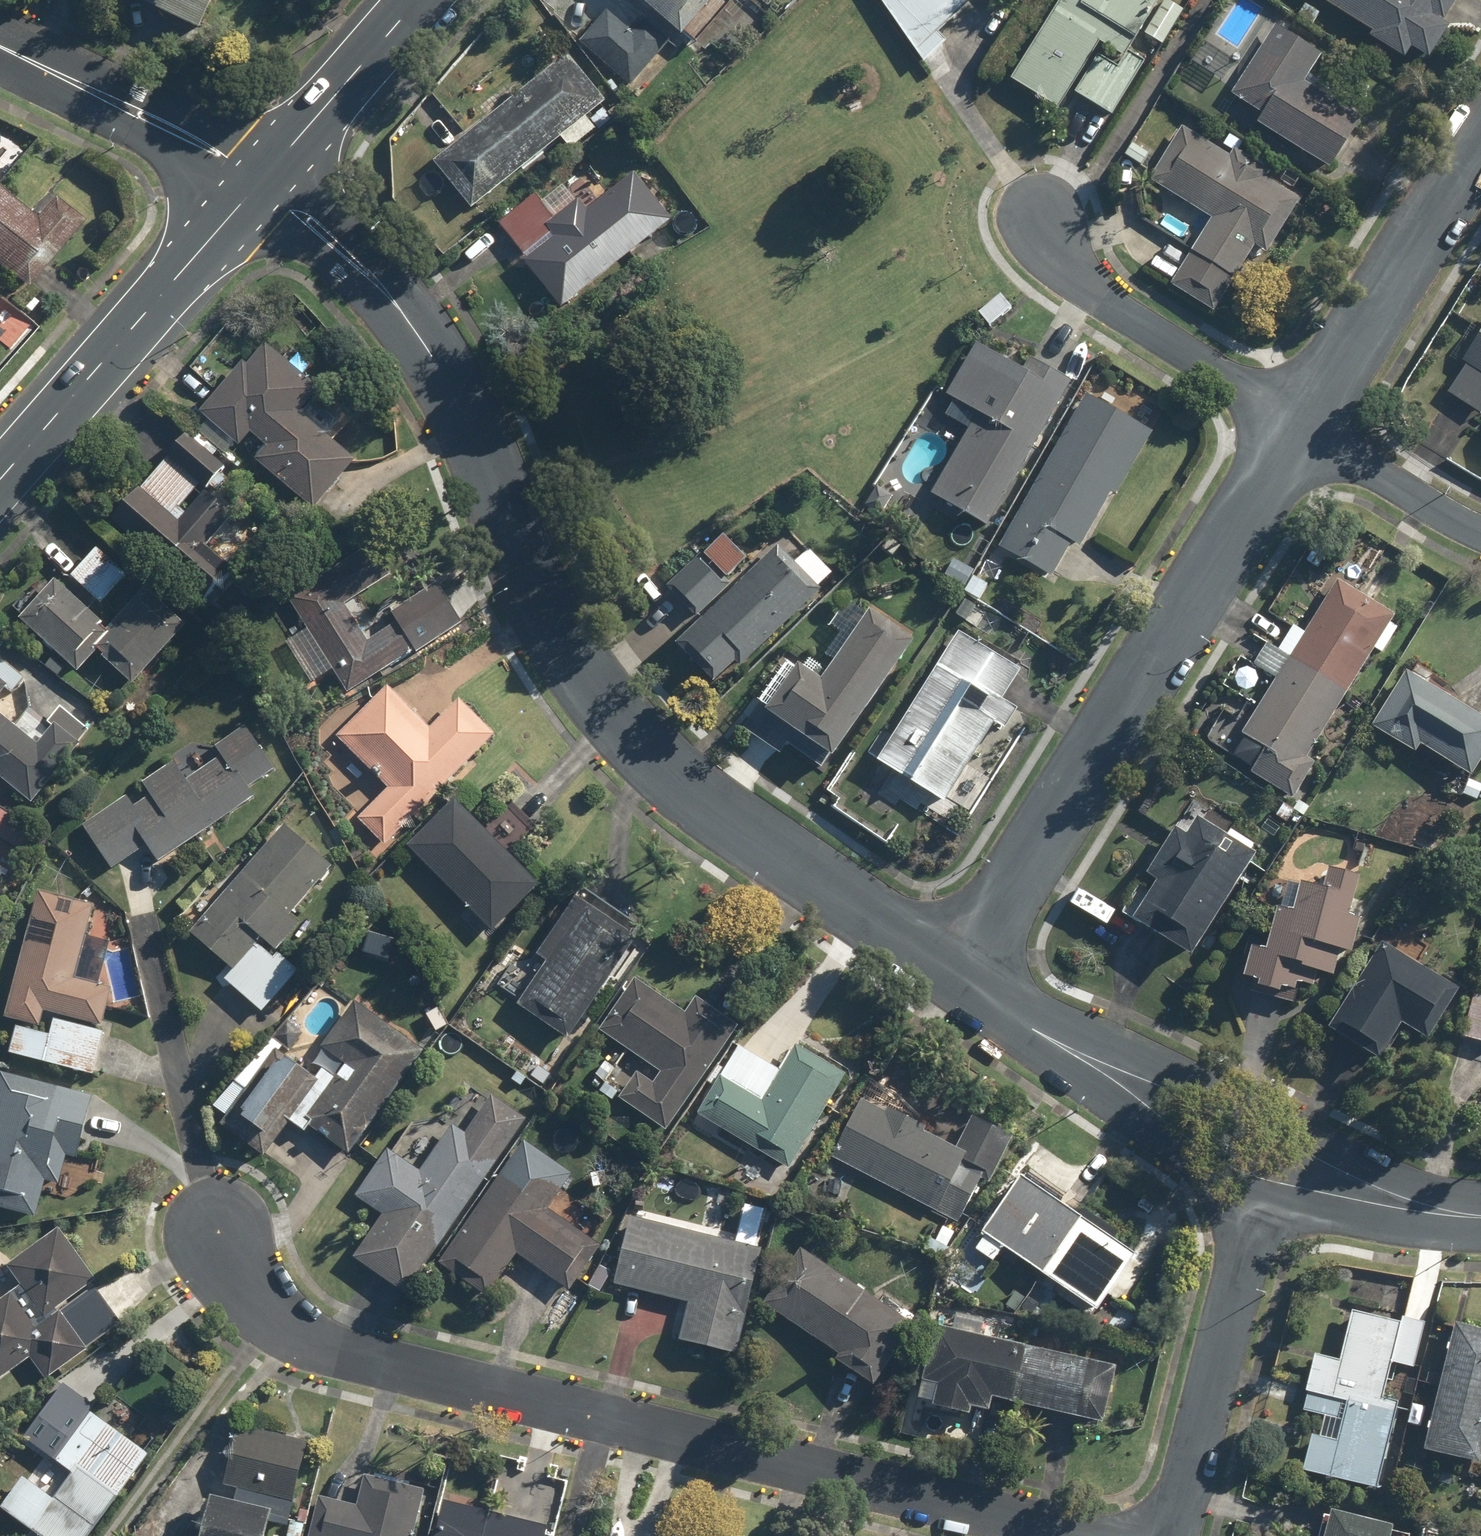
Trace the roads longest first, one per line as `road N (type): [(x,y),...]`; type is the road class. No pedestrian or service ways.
road 1 (residential): [(1059,1535),(287,1337),(240,1299),(216,1235)]
road 2 (residential): [(951,984),(644,751),(602,701),(569,653),(435,356),(407,316)]
road 3 (residential): [(951,984),(1299,431)]
road 4 (residential): [(1266,1160),(1177,1535)]
road 5 (secondary): [(243,202),(0,479)]
road 6 (residential): [(1266,1160),(951,984)]
road 7 (residential): [(1299,431),(1480,134)]
road 8 (residential): [(1299,431),(1073,273),(1044,220)]
road 9 (residential): [(1480,1218),(1380,1198),(1266,1160)]
road 10 (residential): [(85,84),(129,88),(281,157)]
road 11 (residential): [(1299,431),(1480,533)]
road 12 (secondary): [(417,0),(281,157)]
road 13 (residential): [(281,157),(381,260),(407,316)]
road 14 (residential): [(243,202),(109,121),(85,84)]
road 15 (residential): [(407,316),(243,202)]

